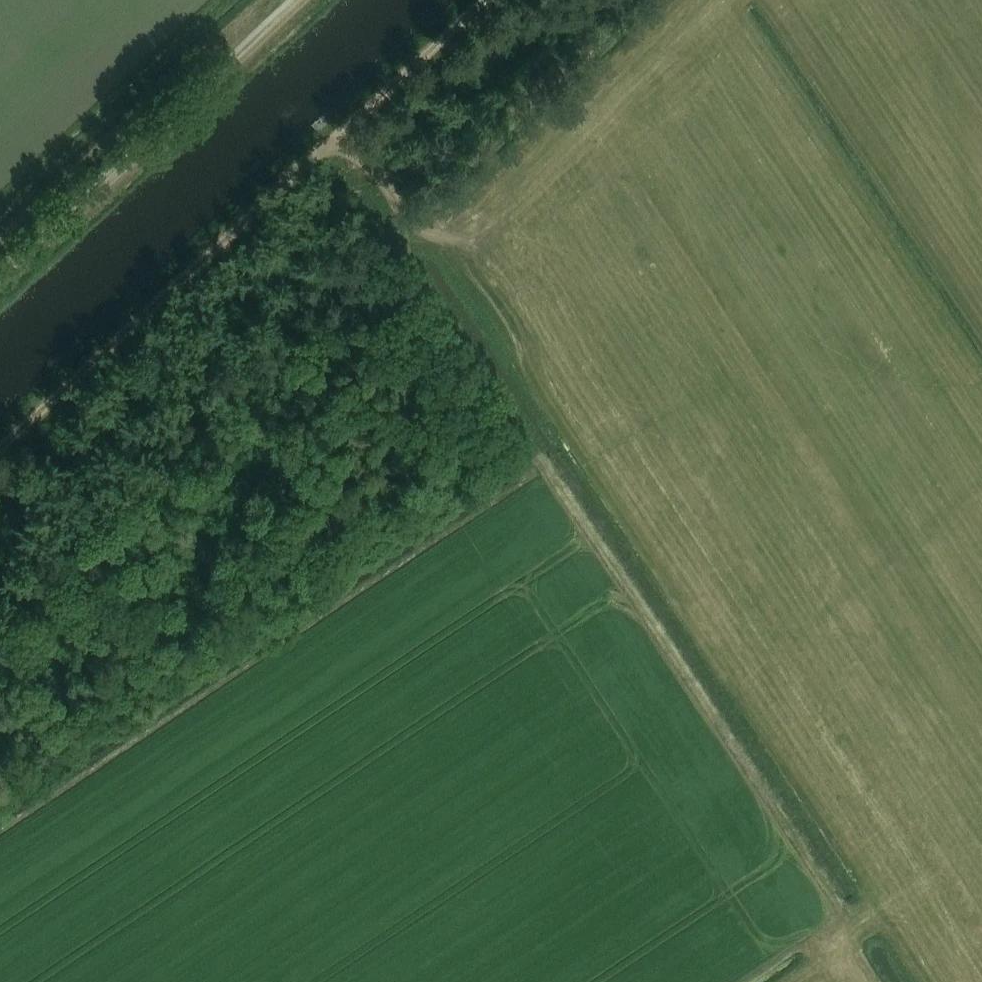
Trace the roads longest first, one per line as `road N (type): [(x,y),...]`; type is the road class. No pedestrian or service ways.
road 1 (track): [(0,437),(485,0)]
road 2 (track): [(313,0),(0,290)]

